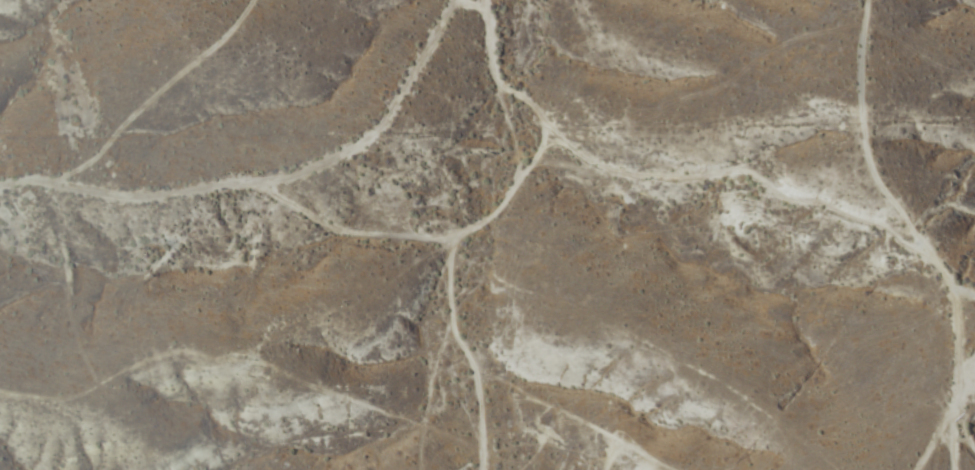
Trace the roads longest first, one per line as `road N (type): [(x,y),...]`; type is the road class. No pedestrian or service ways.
road 1 (residential): [(930,469),(934,296),(877,208),(851,82),(859,0)]

